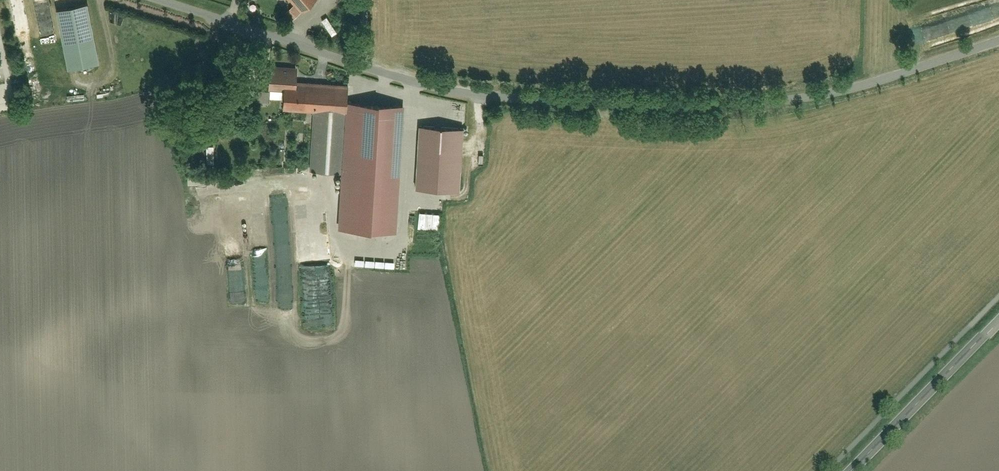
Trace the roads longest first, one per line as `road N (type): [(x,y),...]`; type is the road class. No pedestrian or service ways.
road 1 (residential): [(998,42),(821,96),(757,104),(575,102),(437,88),(157,0)]
road 2 (tertiary): [(998,320),(851,470)]

